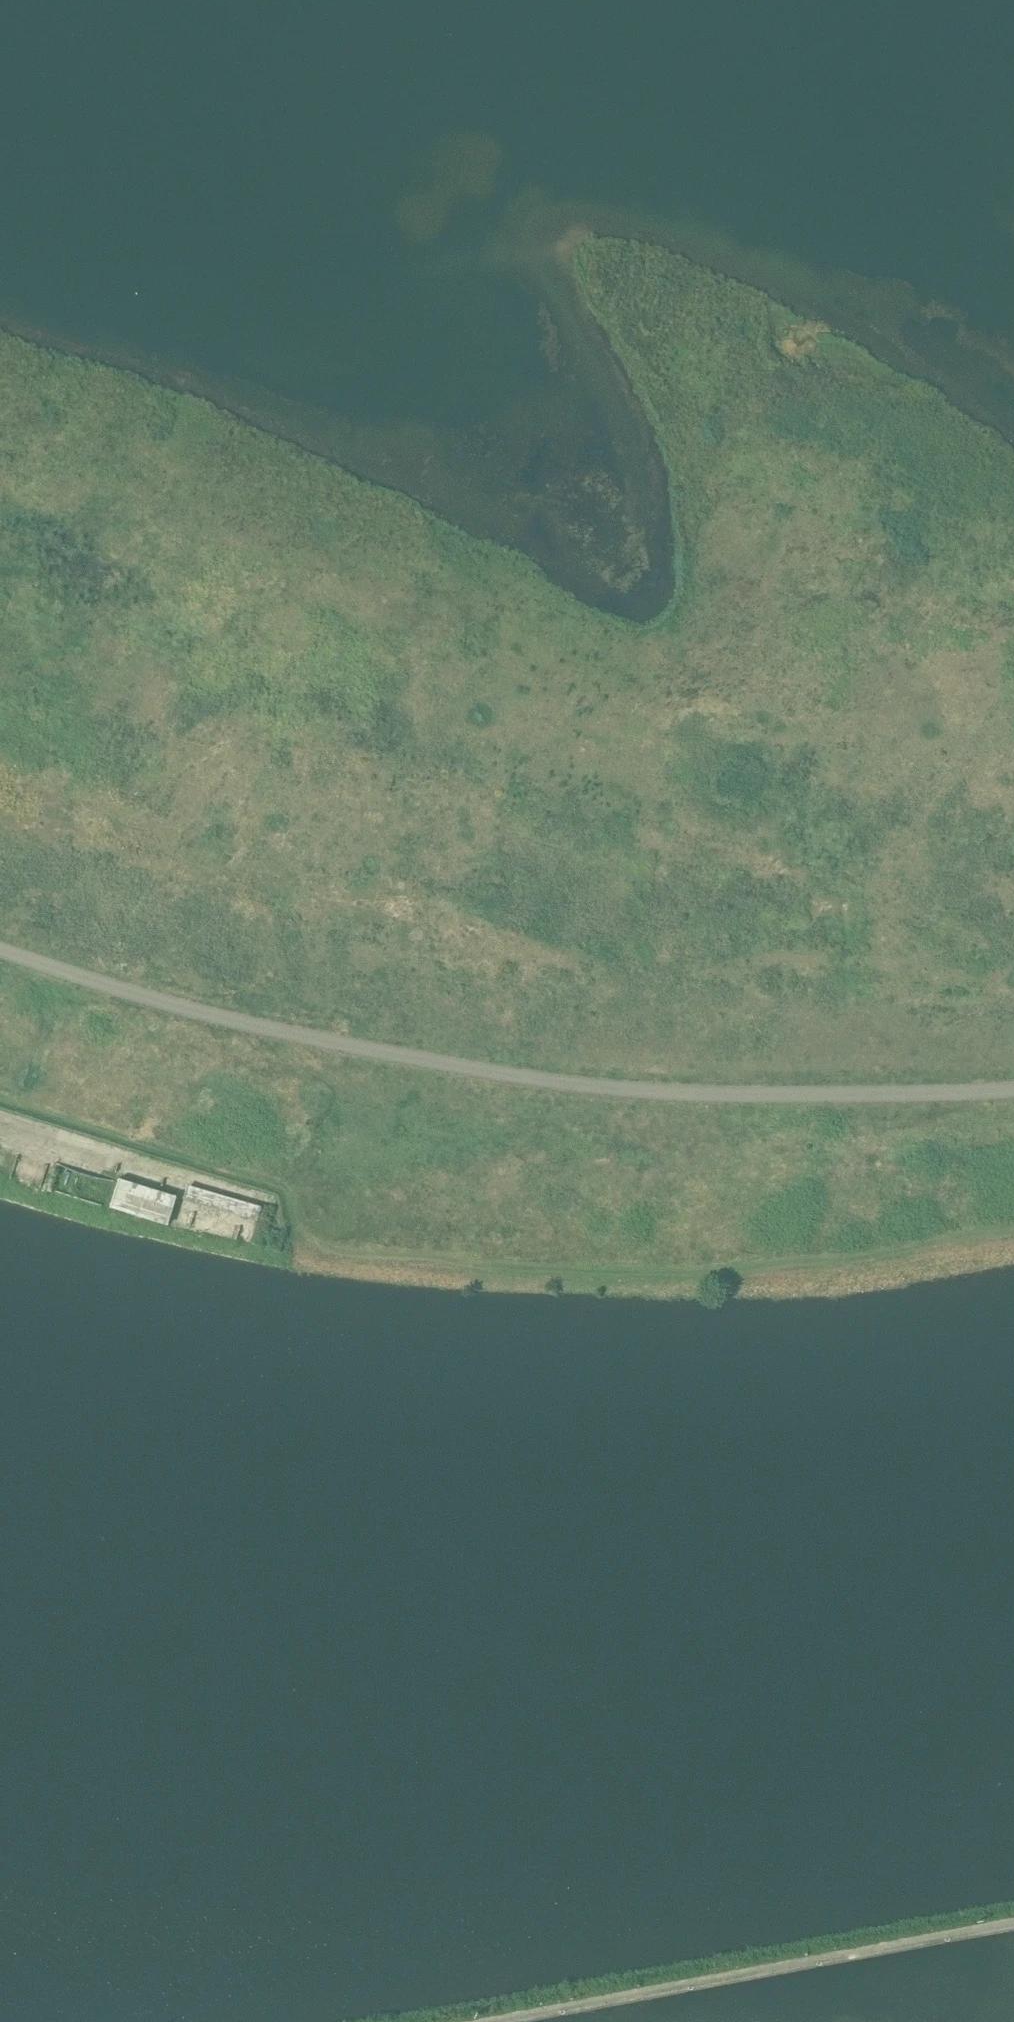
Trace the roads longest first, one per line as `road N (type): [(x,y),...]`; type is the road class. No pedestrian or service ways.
road 1 (unclassified): [(0,950),(190,1010),(378,1054),(640,1094),(1013,1091)]
road 2 (unclassified): [(181,1181),(0,1124)]

